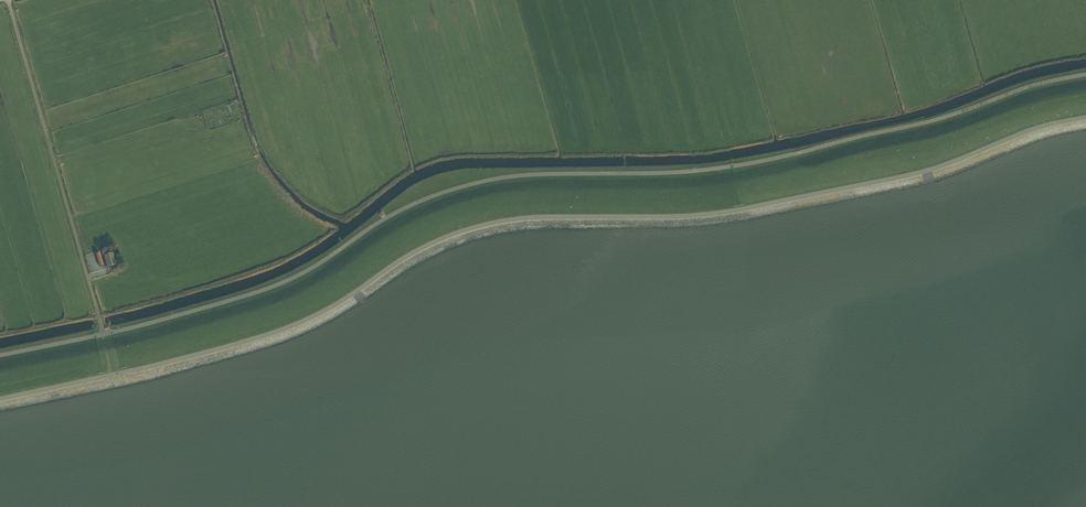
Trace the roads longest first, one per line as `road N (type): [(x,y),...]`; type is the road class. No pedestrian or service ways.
road 1 (unclassified): [(0,404),(281,335),(424,252),(480,230),(750,211),(918,178),(1085,123)]
road 2 (unclassified): [(0,358),(271,290),(408,209),(474,186),(753,165),(1085,76)]

